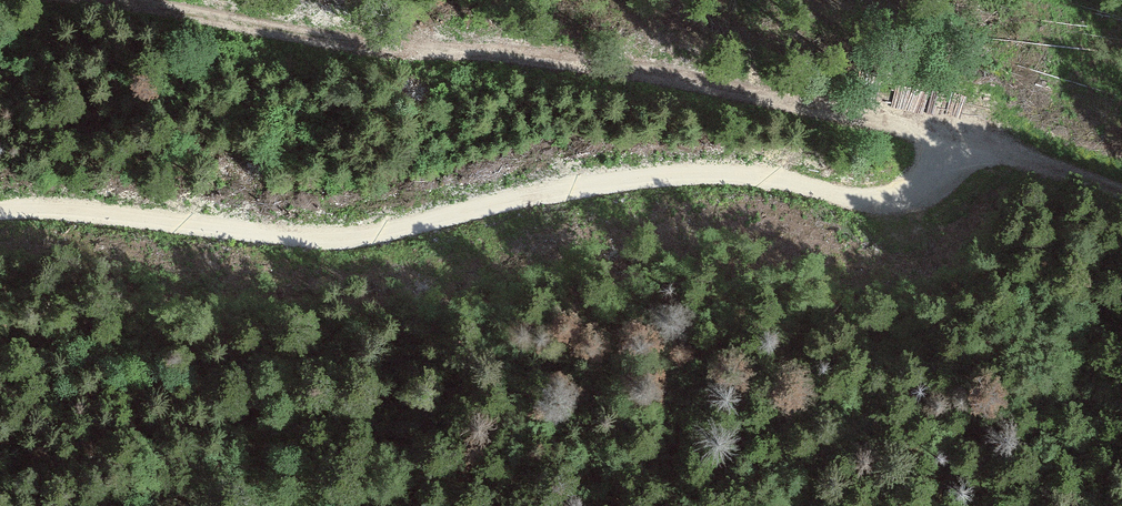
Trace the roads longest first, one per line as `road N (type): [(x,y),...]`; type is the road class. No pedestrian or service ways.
road 1 (track): [(0,210),(374,235),(523,197),(686,176),(905,196),(947,171),(962,142)]
road 2 (track): [(103,0),(399,49),(671,78),(892,118),(962,142)]
road 3 (track): [(962,142),(1121,192)]

